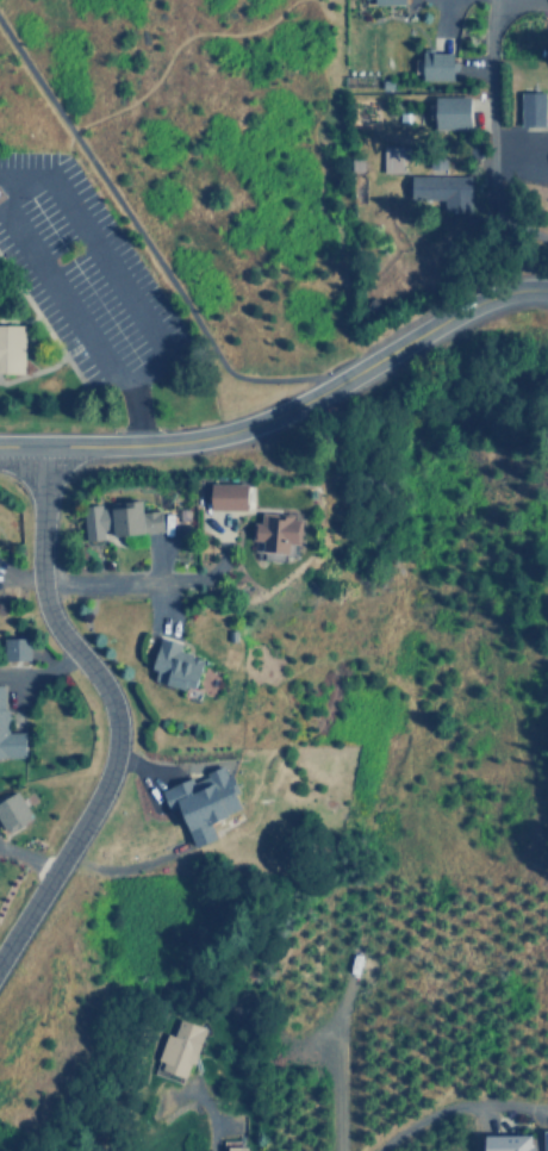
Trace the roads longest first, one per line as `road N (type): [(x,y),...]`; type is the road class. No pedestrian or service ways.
road 1 (residential): [(43,446),(43,595),(111,708),(114,744),(98,794),(0,961)]
road 2 (secondary): [(0,445),(194,441),(288,409),(341,378)]
road 3 (residential): [(547,235),(498,209),(490,183),(488,0)]
road 4 (secondary): [(341,378),(493,294),(547,293)]

